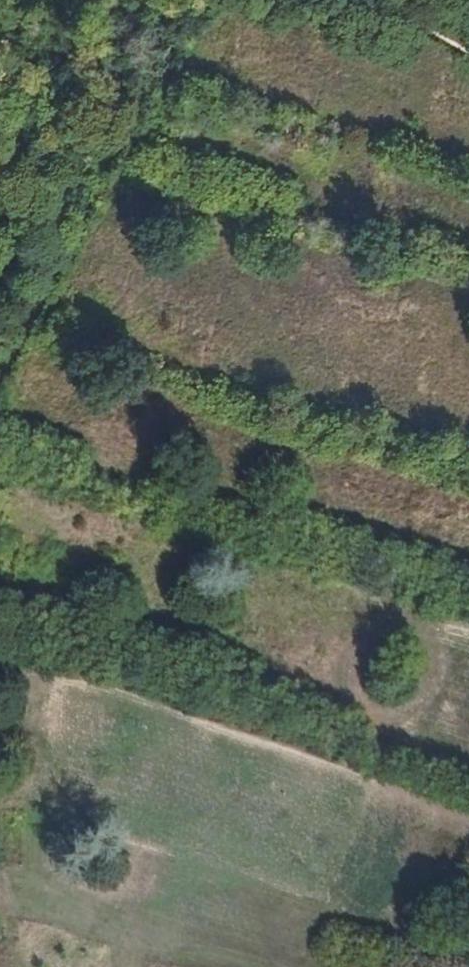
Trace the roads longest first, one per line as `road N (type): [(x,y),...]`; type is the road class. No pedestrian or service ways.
road 1 (motorway): [(468,657),(383,706),(96,839),(0,870)]
road 2 (motorway): [(147,966),(468,818)]
road 3 (track): [(468,62),(353,0)]

